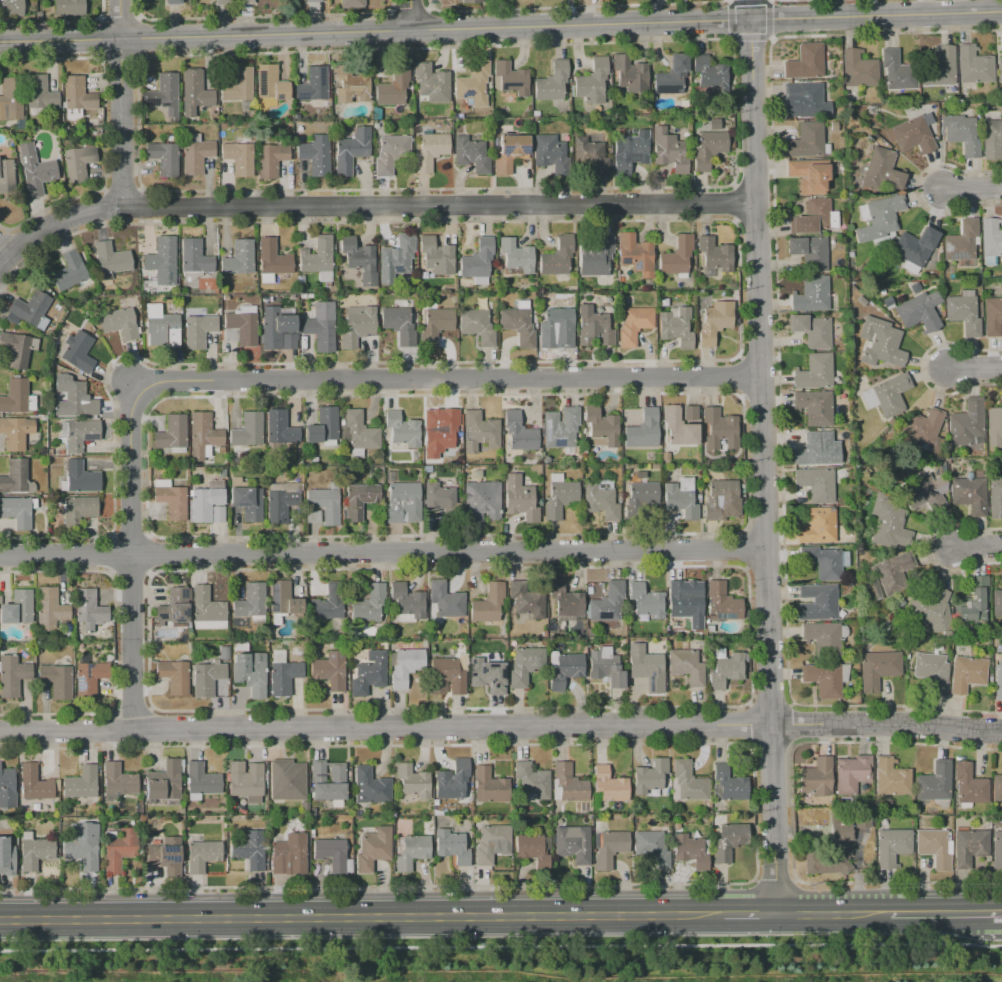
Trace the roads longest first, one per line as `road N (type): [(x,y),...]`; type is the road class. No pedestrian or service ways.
road 1 (tertiary): [(1001,12),(0,43)]
road 2 (residential): [(0,733),(789,724),(1001,733)]
road 3 (residential): [(761,377),(131,379),(138,732)]
road 4 (residential): [(748,0),(777,913)]
road 5 (residential): [(0,264),(60,219),(126,200),(756,201)]
road 6 (residential): [(0,554),(767,555)]
road 7 (secondary): [(723,914),(0,919)]
road 8 (residential): [(120,0),(126,200)]

